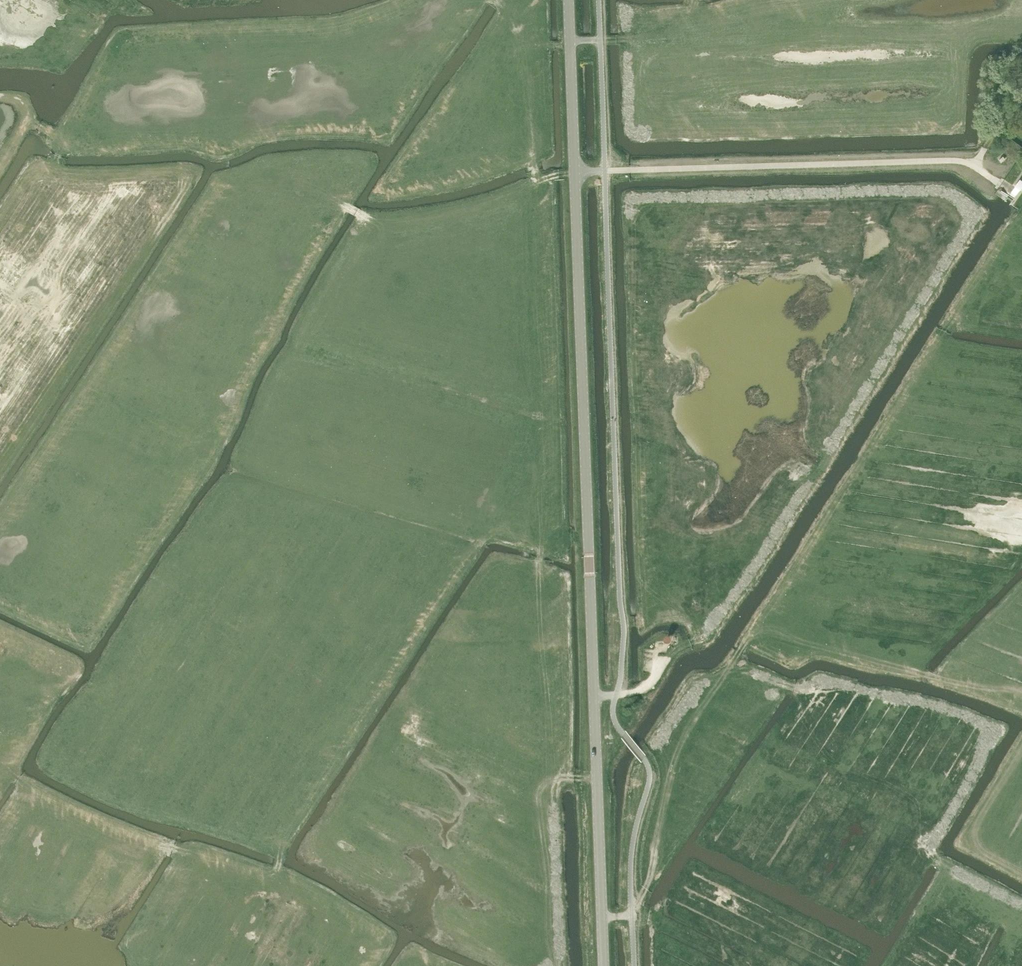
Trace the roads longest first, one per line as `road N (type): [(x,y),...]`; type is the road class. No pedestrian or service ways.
road 1 (tertiary): [(604,965),(569,0)]

